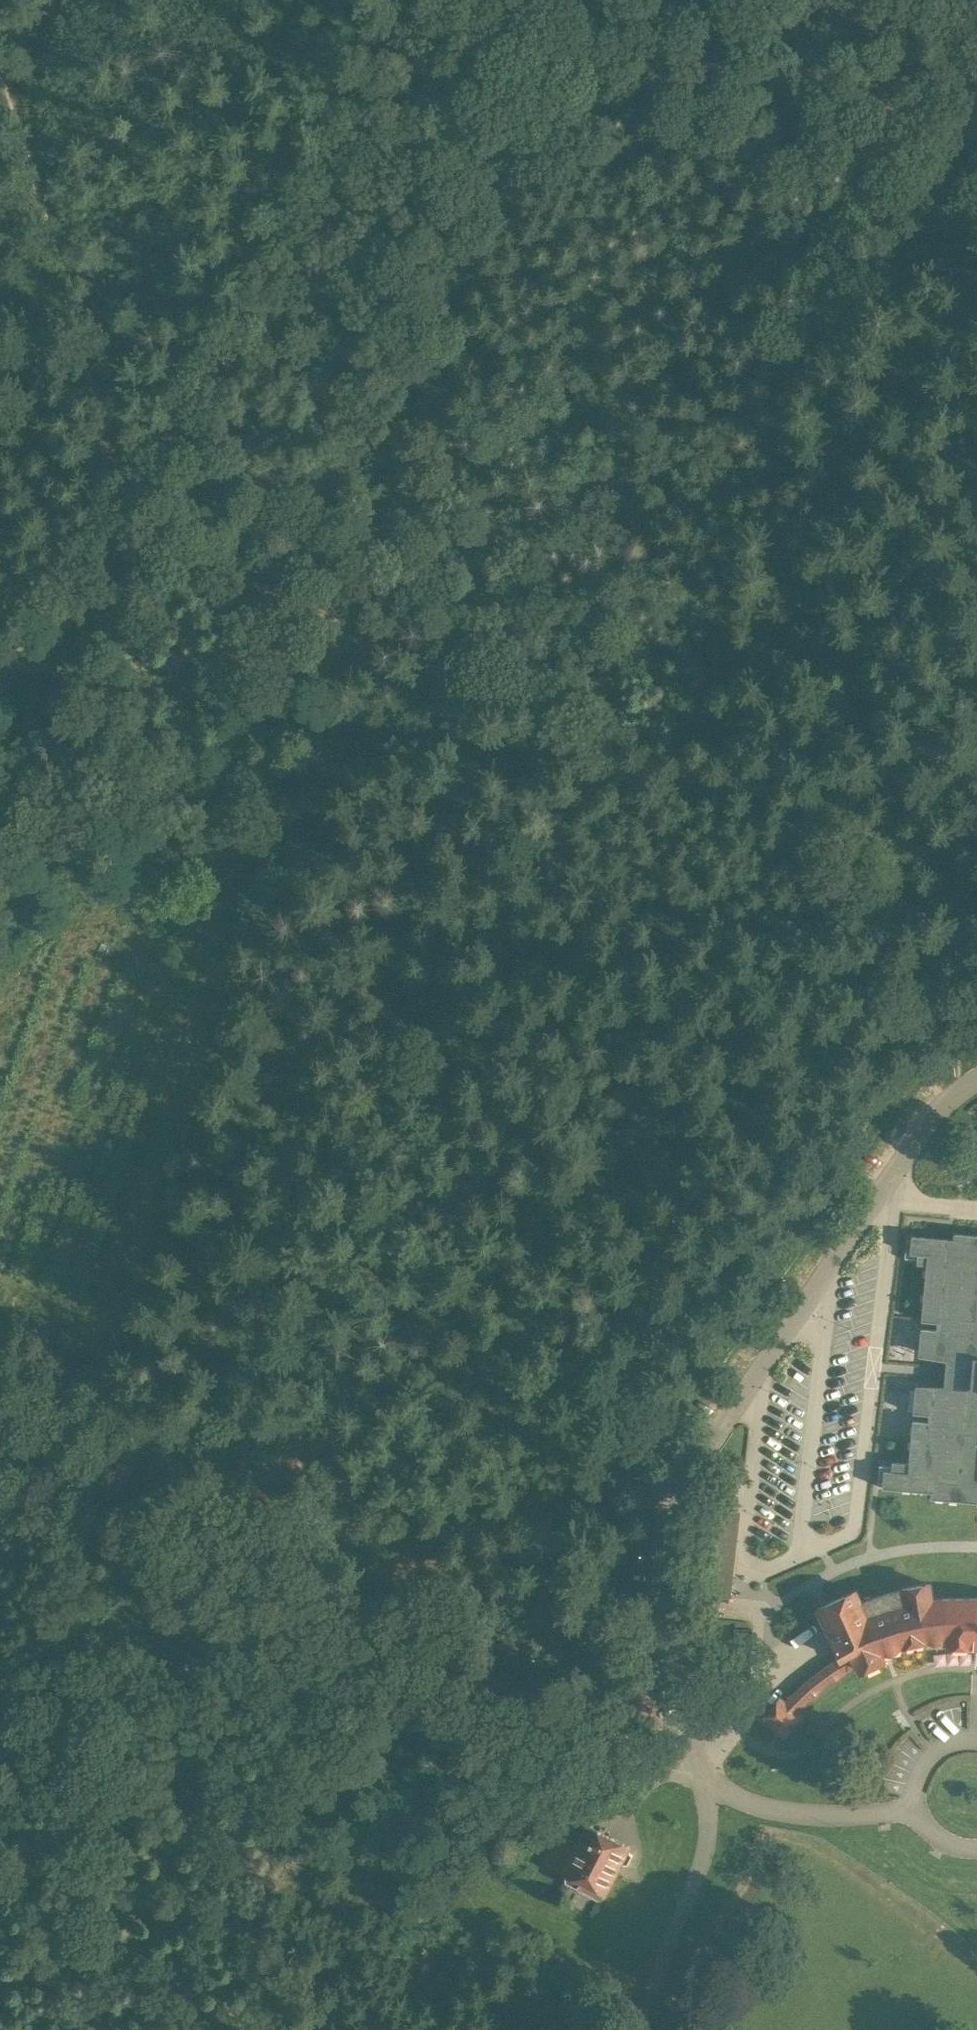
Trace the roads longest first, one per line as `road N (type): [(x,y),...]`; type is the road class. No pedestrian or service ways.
road 1 (unclassified): [(638,2029),(708,1833),(660,1621),(665,1522),(715,1433),(929,1122),(976,1081)]

